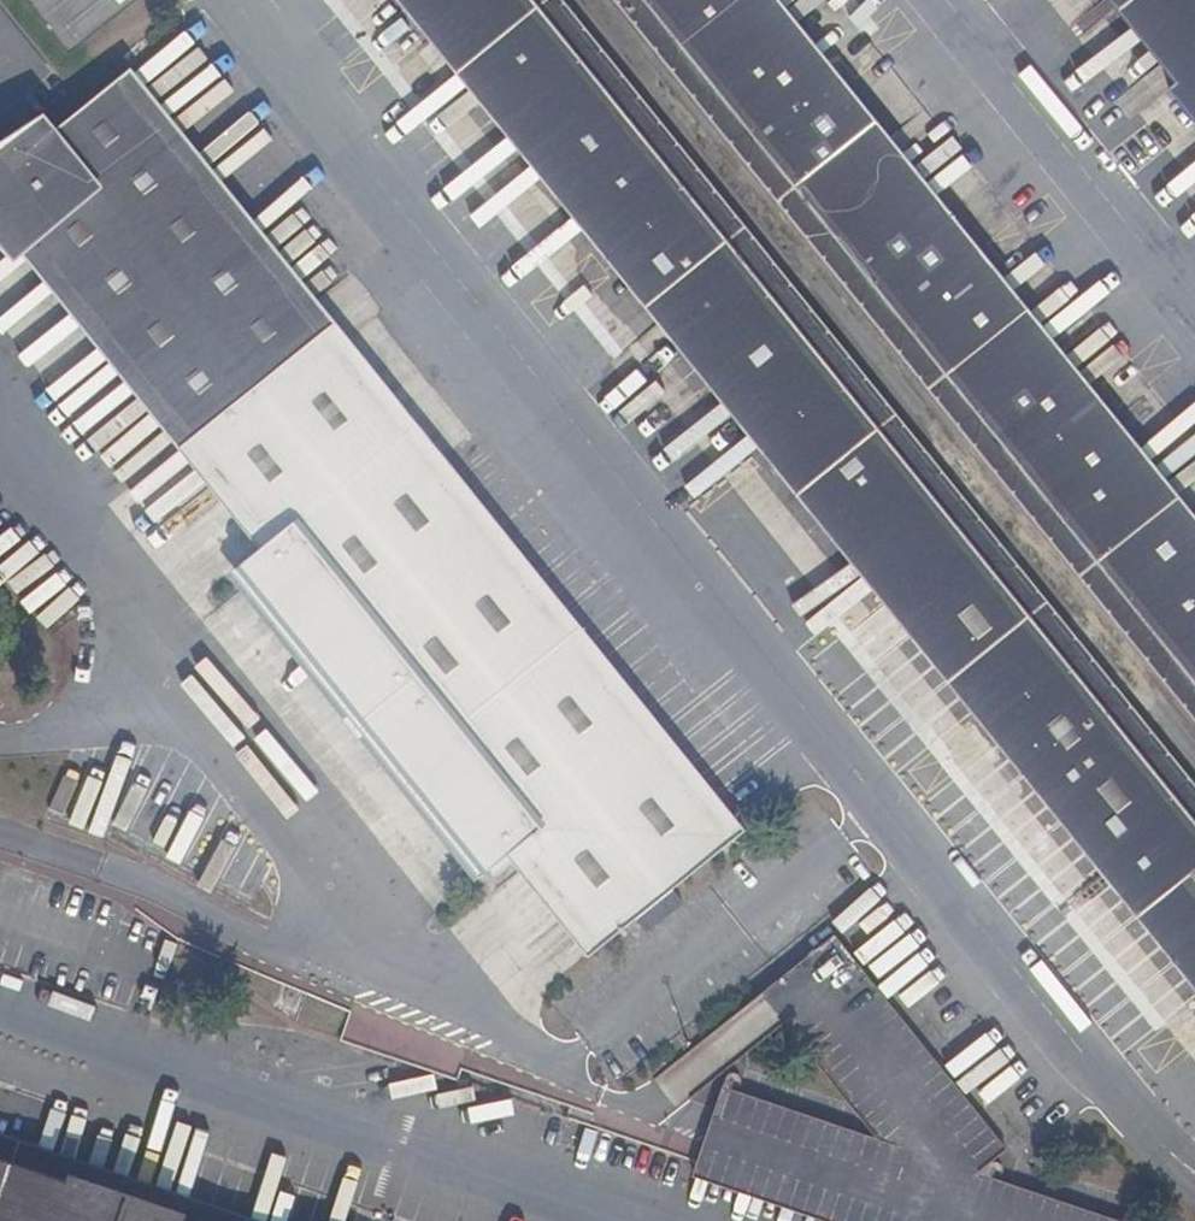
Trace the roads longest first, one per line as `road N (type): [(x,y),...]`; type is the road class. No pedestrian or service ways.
road 1 (unclassified): [(225,0),(1194,1172)]
road 2 (unclassified): [(0,1005),(640,1220)]

